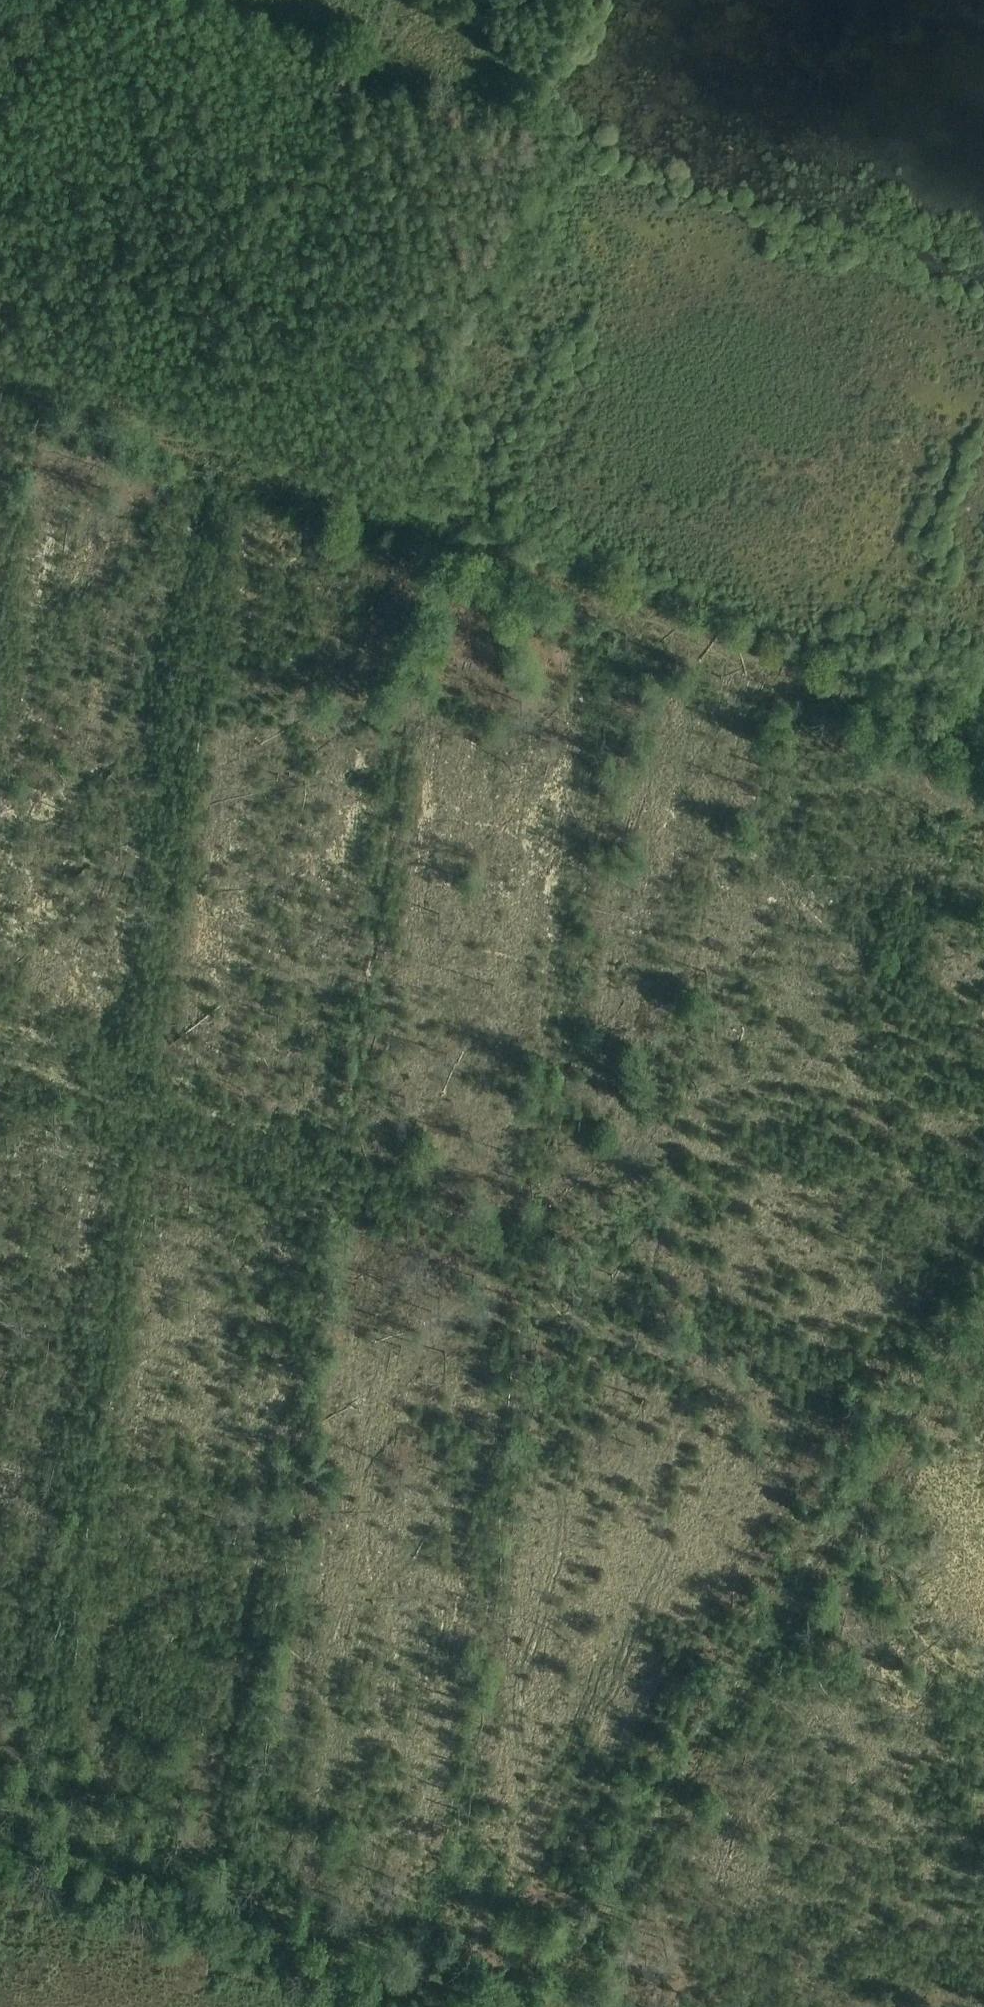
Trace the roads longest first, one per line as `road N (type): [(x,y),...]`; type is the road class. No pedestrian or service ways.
road 1 (track): [(554,2006),(881,1446),(983,1303)]
road 2 (track): [(528,2006),(0,1810)]

